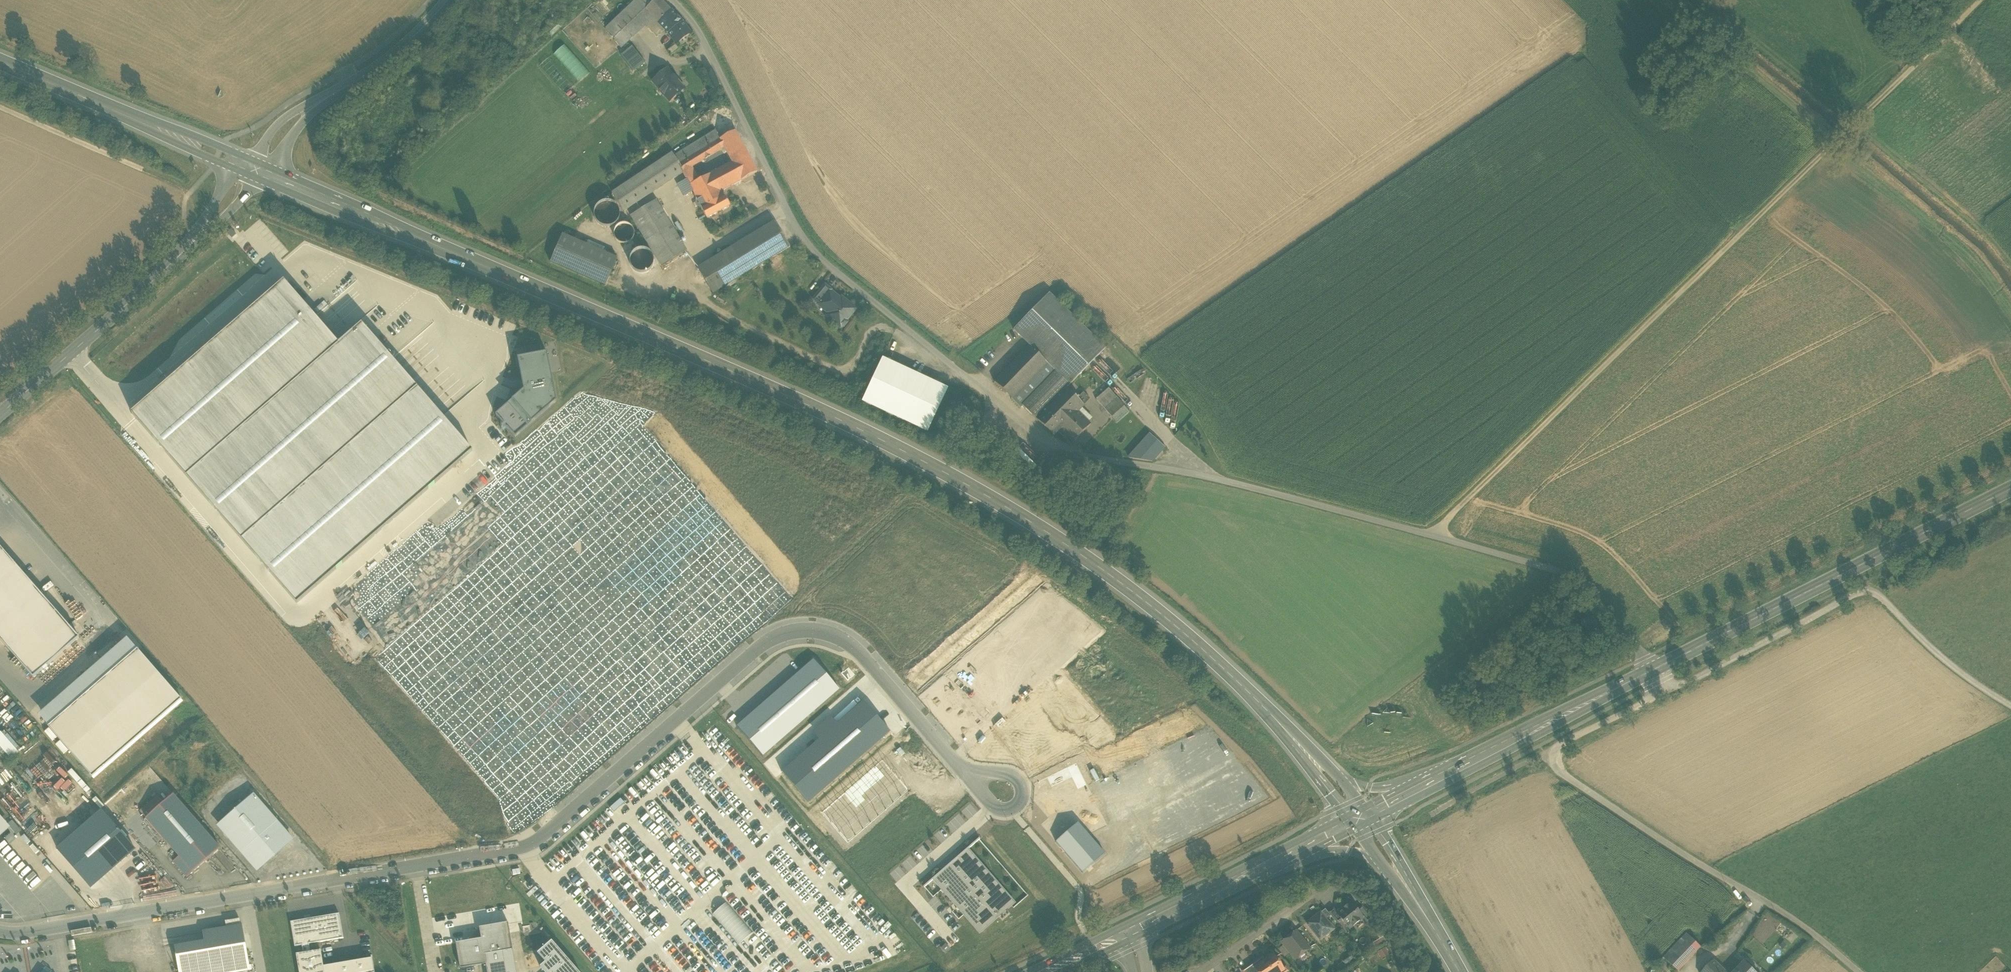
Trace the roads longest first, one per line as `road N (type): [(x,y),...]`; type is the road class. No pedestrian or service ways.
road 1 (unclassified): [(670,0),(694,23),(800,230),(824,261),(1051,445),(1081,458),(1213,478),(1571,577),(1654,669)]
road 2 (secondary): [(256,170),(727,369),(966,485),(1136,595),(1279,723)]
road 3 (track): [(1435,537),(1980,0)]
road 4 (unclassified): [(1668,690),(1870,589),(1925,644),(2010,706)]
road 5 (secondary): [(2010,489),(1654,669)]
road 6 (unclassified): [(1858,971),(1764,901),(1585,789),(1545,753)]
road 7 (tertiary): [(256,170),(178,258),(0,415)]
road 8 (secondary): [(0,62),(256,170)]
road 9 (tertiary): [(447,0),(382,64),(293,122),(256,170)]
road 10 (secondary): [(1654,669),(1445,776)]
road 11 (track): [(192,191),(0,108)]
road 12 (secondary): [(1281,859),(1125,934)]
road 13 (residential): [(1199,971),(1323,890)]
road 14 (unclassified): [(1545,753),(1668,690)]
road 15 (unclassified): [(1434,812),(1545,753)]
road 16 (secondary): [(1279,723),(1353,822)]

